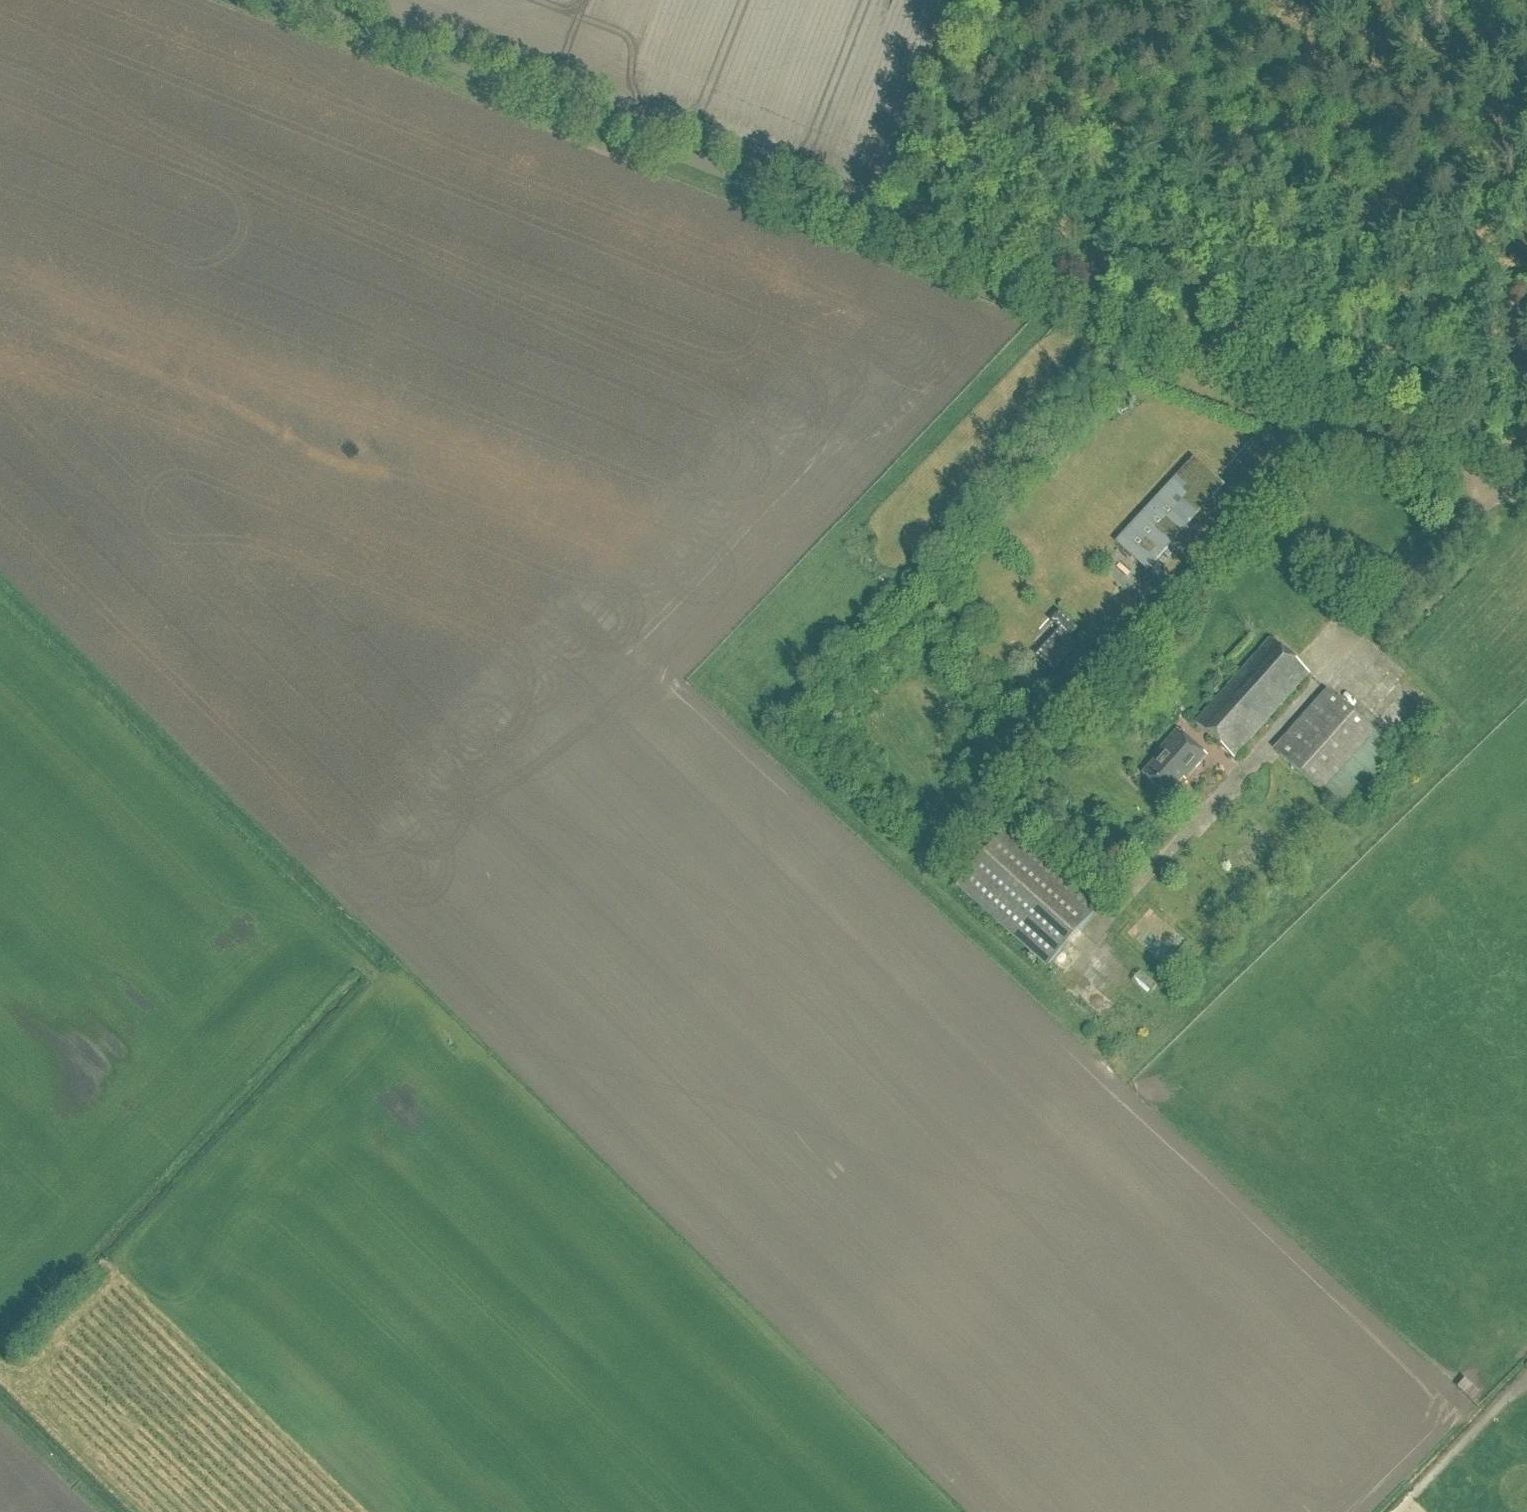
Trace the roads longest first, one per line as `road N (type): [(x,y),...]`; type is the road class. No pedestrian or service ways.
road 1 (unclassified): [(1526,485),(292,0)]

